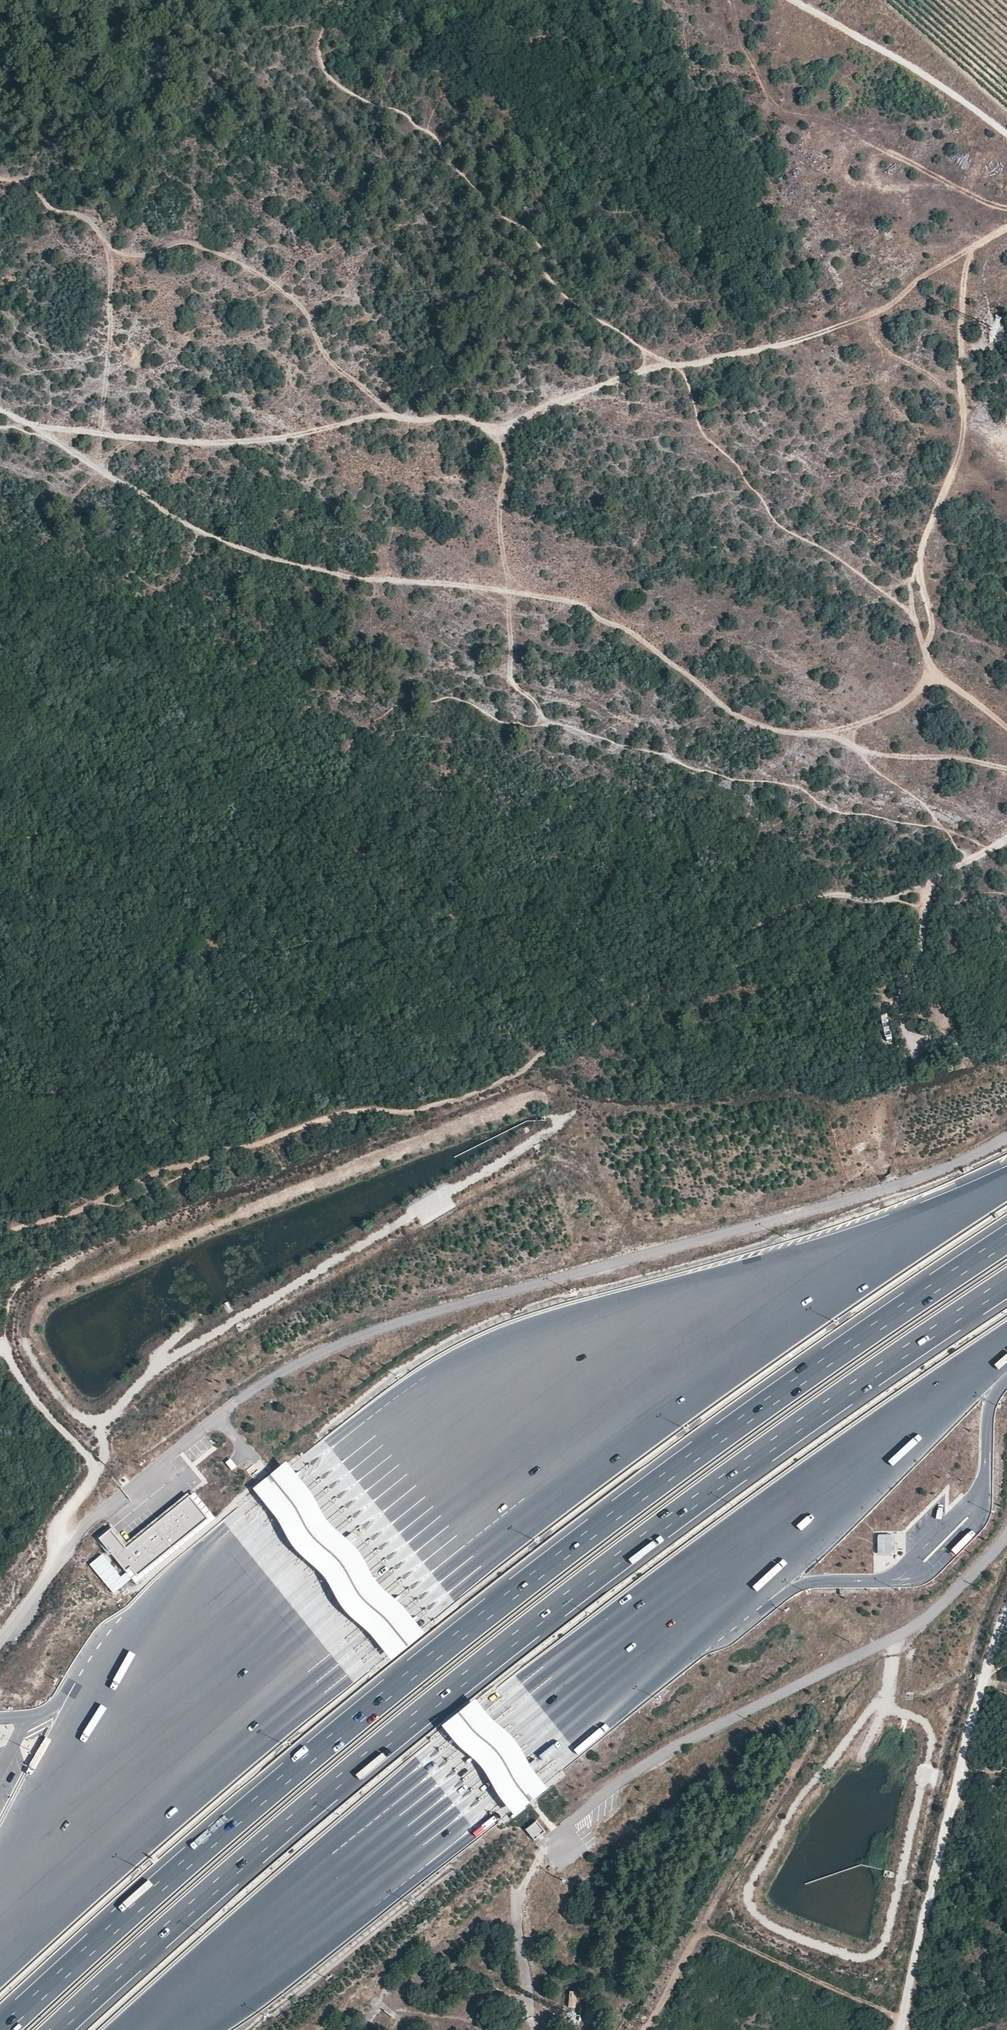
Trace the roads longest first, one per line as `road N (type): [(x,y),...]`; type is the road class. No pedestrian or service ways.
road 1 (motorway): [(1006,1239),(780,1393),(500,1603),(233,1823),(2,2029)]
road 2 (motorway): [(1006,1182),(433,1498),(230,1652),(176,1703),(0,1919)]
road 3 (motorway): [(56,2029),(230,1873),(520,1635),(1006,1283)]
road 4 (track): [(1006,839),(891,898),(824,898),(475,1094),(403,1113),(348,1112),(0,1240)]
road 5 (motorway): [(155,2029),(1006,1344)]
road 6 (track): [(0,412),(240,551),(365,581),(509,590),(586,607),(731,714),(857,748),(1006,768)]
road 7 (track): [(825,734),(900,705),(930,674),(910,585),(963,440),(963,288),(975,245)]
road 8 (track): [(491,433),(628,374),(804,339),(860,317),(1006,227)]
road 9 (track): [(669,366),(560,293),(527,233),(474,186),(435,136),(332,79),(318,56),(330,0)]
road 10 (track): [(491,433),(507,463),(499,513),(509,671),(537,703),(538,724),(497,721),(445,698),(407,700),(365,726)]
road 11 (track): [(32,427),(216,442),(393,415),(459,417),(491,433)]
road 12 (track): [(902,2029),(1006,1617)]
road 13 (track): [(393,415),(326,356),(306,313),(266,278),(189,242),(143,254),(107,247)]
road 14 (track): [(904,2019),(703,1934),(645,2029)]
road 15 (track): [(0,177),(23,179),(52,209),(89,221),(103,236),(111,298),(102,434)]
road 16 (track): [(1006,139),(949,91),(784,0)]
road 17 (track): [(96,1468),(4,1354)]

